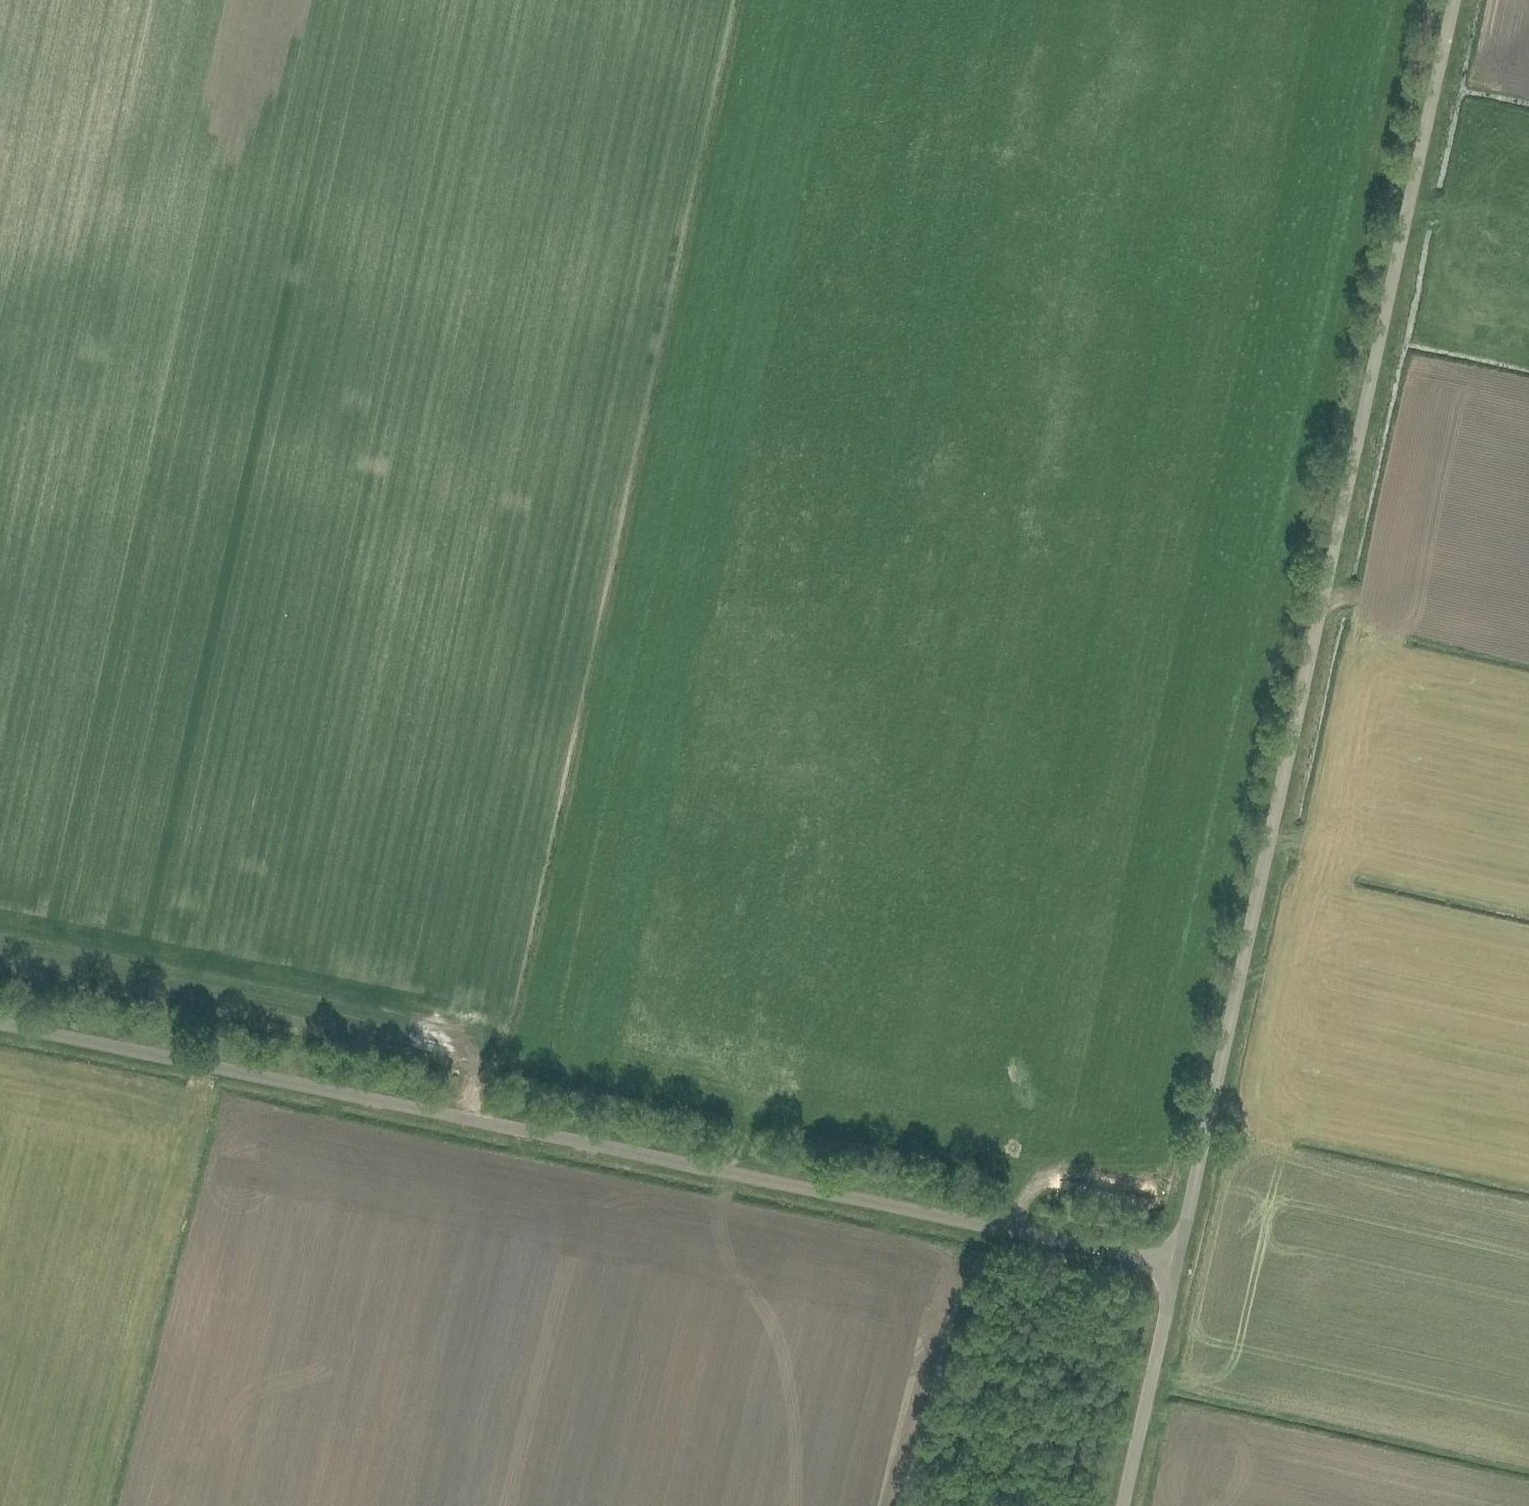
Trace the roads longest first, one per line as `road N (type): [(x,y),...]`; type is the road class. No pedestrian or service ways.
road 1 (unclassified): [(1176,1264),(1455,0)]
road 2 (unclassified): [(1176,1264),(0,1023)]
road 3 (unclassified): [(1123,1505),(1176,1264)]

